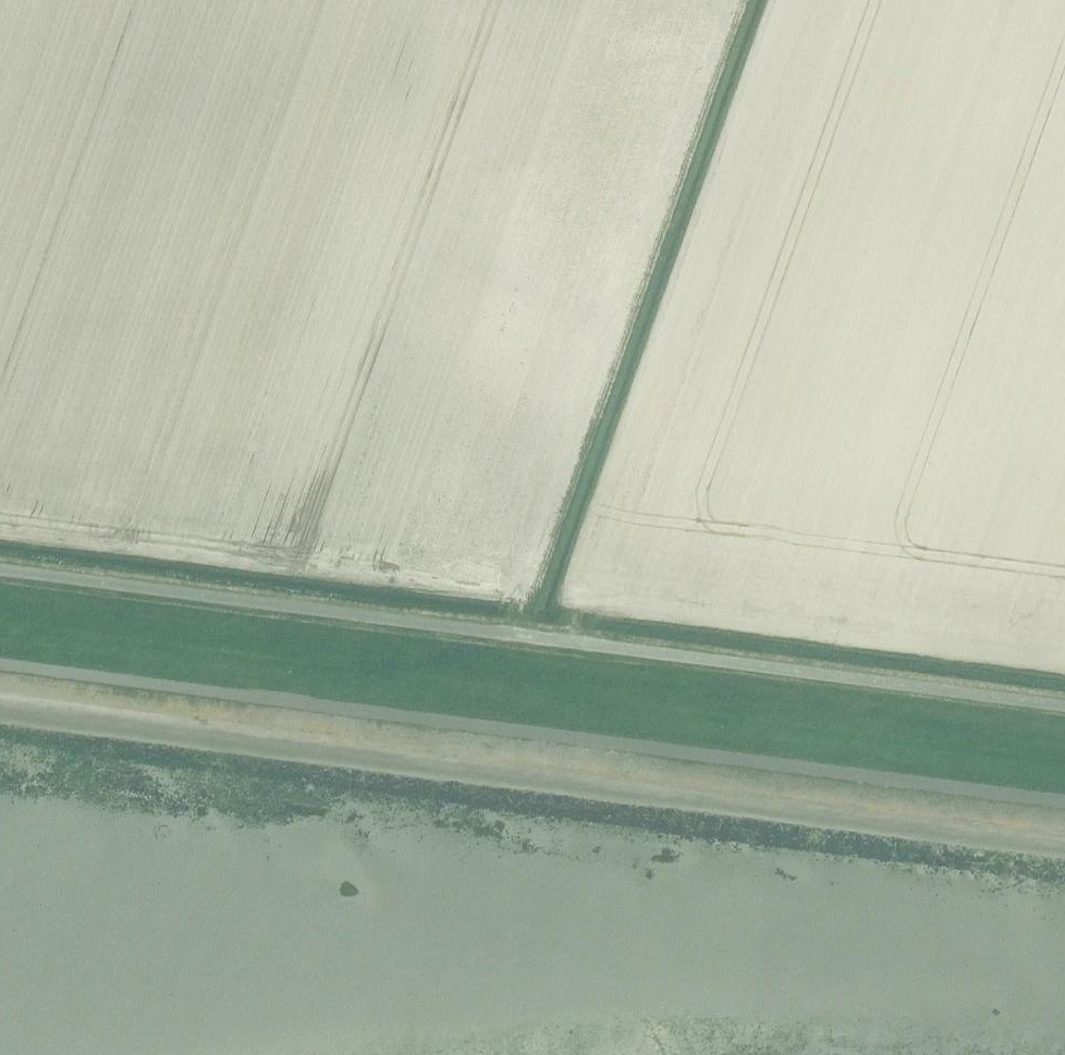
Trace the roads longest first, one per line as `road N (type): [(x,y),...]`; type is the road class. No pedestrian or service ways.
road 1 (unclassified): [(1064,705),(0,571)]

